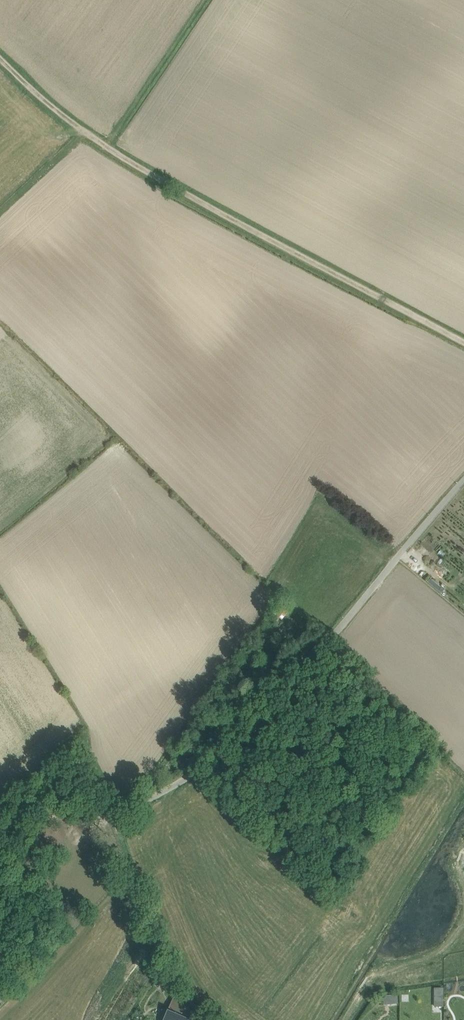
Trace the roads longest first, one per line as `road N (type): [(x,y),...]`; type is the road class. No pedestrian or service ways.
road 1 (unclassified): [(0,803),(71,748),(87,759),(114,816),(194,776),(253,704),(330,640),(463,480)]
road 2 (track): [(463,345),(121,159),(0,56)]

